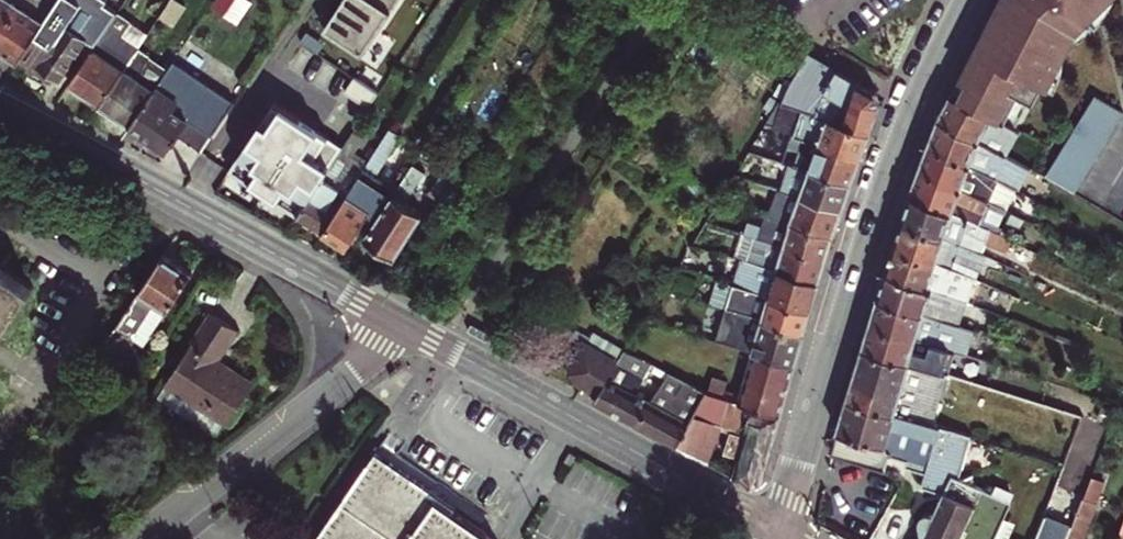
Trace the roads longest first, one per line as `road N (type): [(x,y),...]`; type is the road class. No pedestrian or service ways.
road 1 (tertiary): [(963,0),(914,100),(779,532)]
road 2 (tertiary): [(0,105),(406,328)]
road 3 (tertiary): [(406,328),(779,532)]
road 4 (residential): [(135,538),(406,328)]

